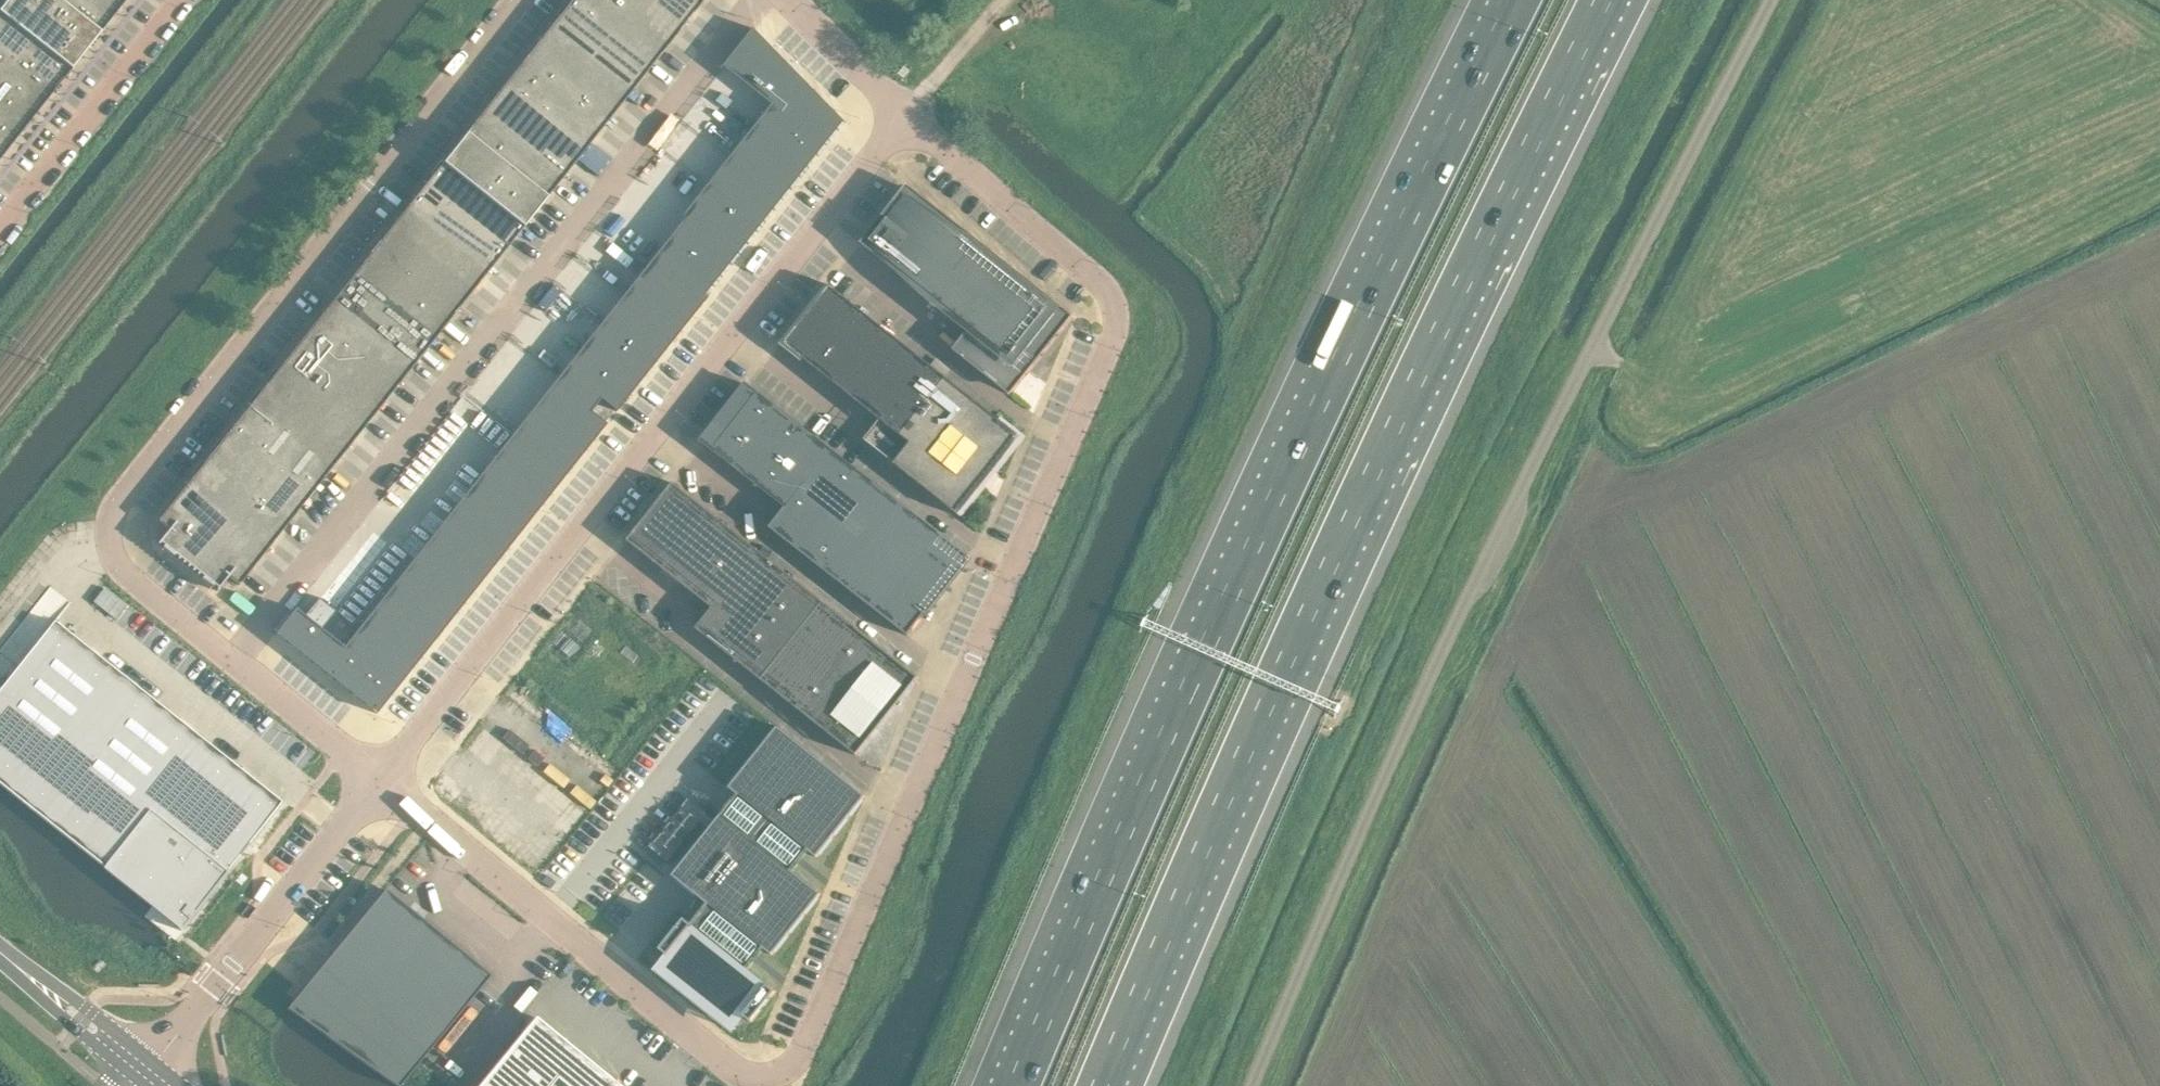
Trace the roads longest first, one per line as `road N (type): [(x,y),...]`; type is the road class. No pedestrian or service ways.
road 1 (unclassified): [(901,115),(1073,255),(1113,304),(1113,336),(795,1060),(761,1078),(700,1040),(385,784)]
road 2 (unclassified): [(1256,1085),(1394,753),(1504,519),(1639,241),(1771,0)]
road 3 (motorway): [(1110,1085),(1219,824),(1520,163),(1606,0)]
road 4 (motorway): [(1506,0),(1131,798),(1010,1085)]
road 5 (unclassified): [(238,664),(123,574),(107,551),(106,512),(521,0)]
road 6 (unclassified): [(385,784),(901,115)]
road 7 (unclassified): [(756,0),(238,664)]
road 8 (unclassified): [(144,1067),(385,784)]
road 9 (unclassified): [(185,0),(0,233)]
road 10 (unclassified): [(385,784),(238,664)]
road 11 (tertiary): [(144,1067),(0,947)]
road 12 (unclassified): [(901,115),(796,0)]
road 13 (track): [(1004,0),(901,115)]

